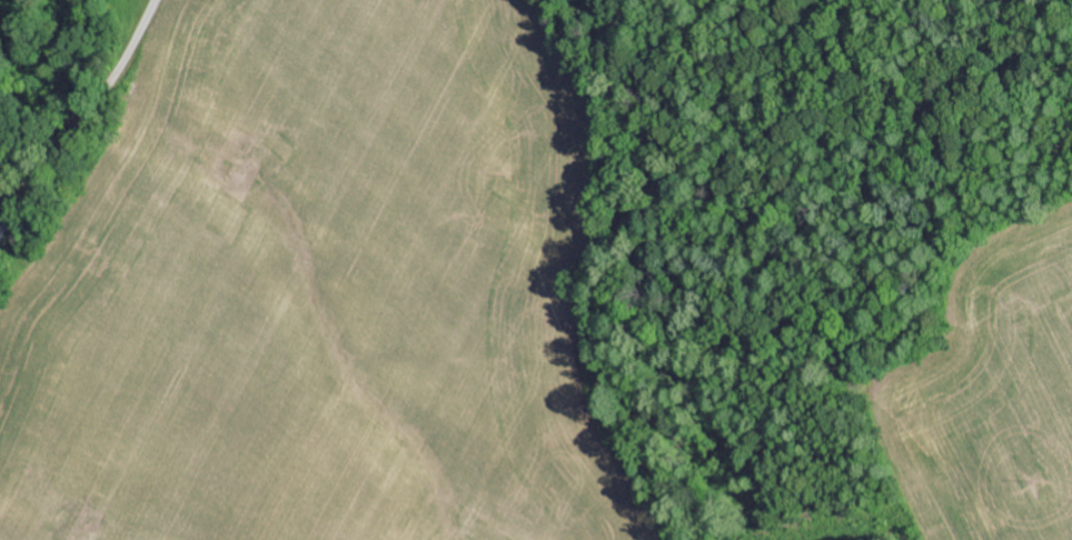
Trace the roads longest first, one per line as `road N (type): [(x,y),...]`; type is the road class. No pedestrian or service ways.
road 1 (residential): [(0,222),(109,77),(151,0)]

